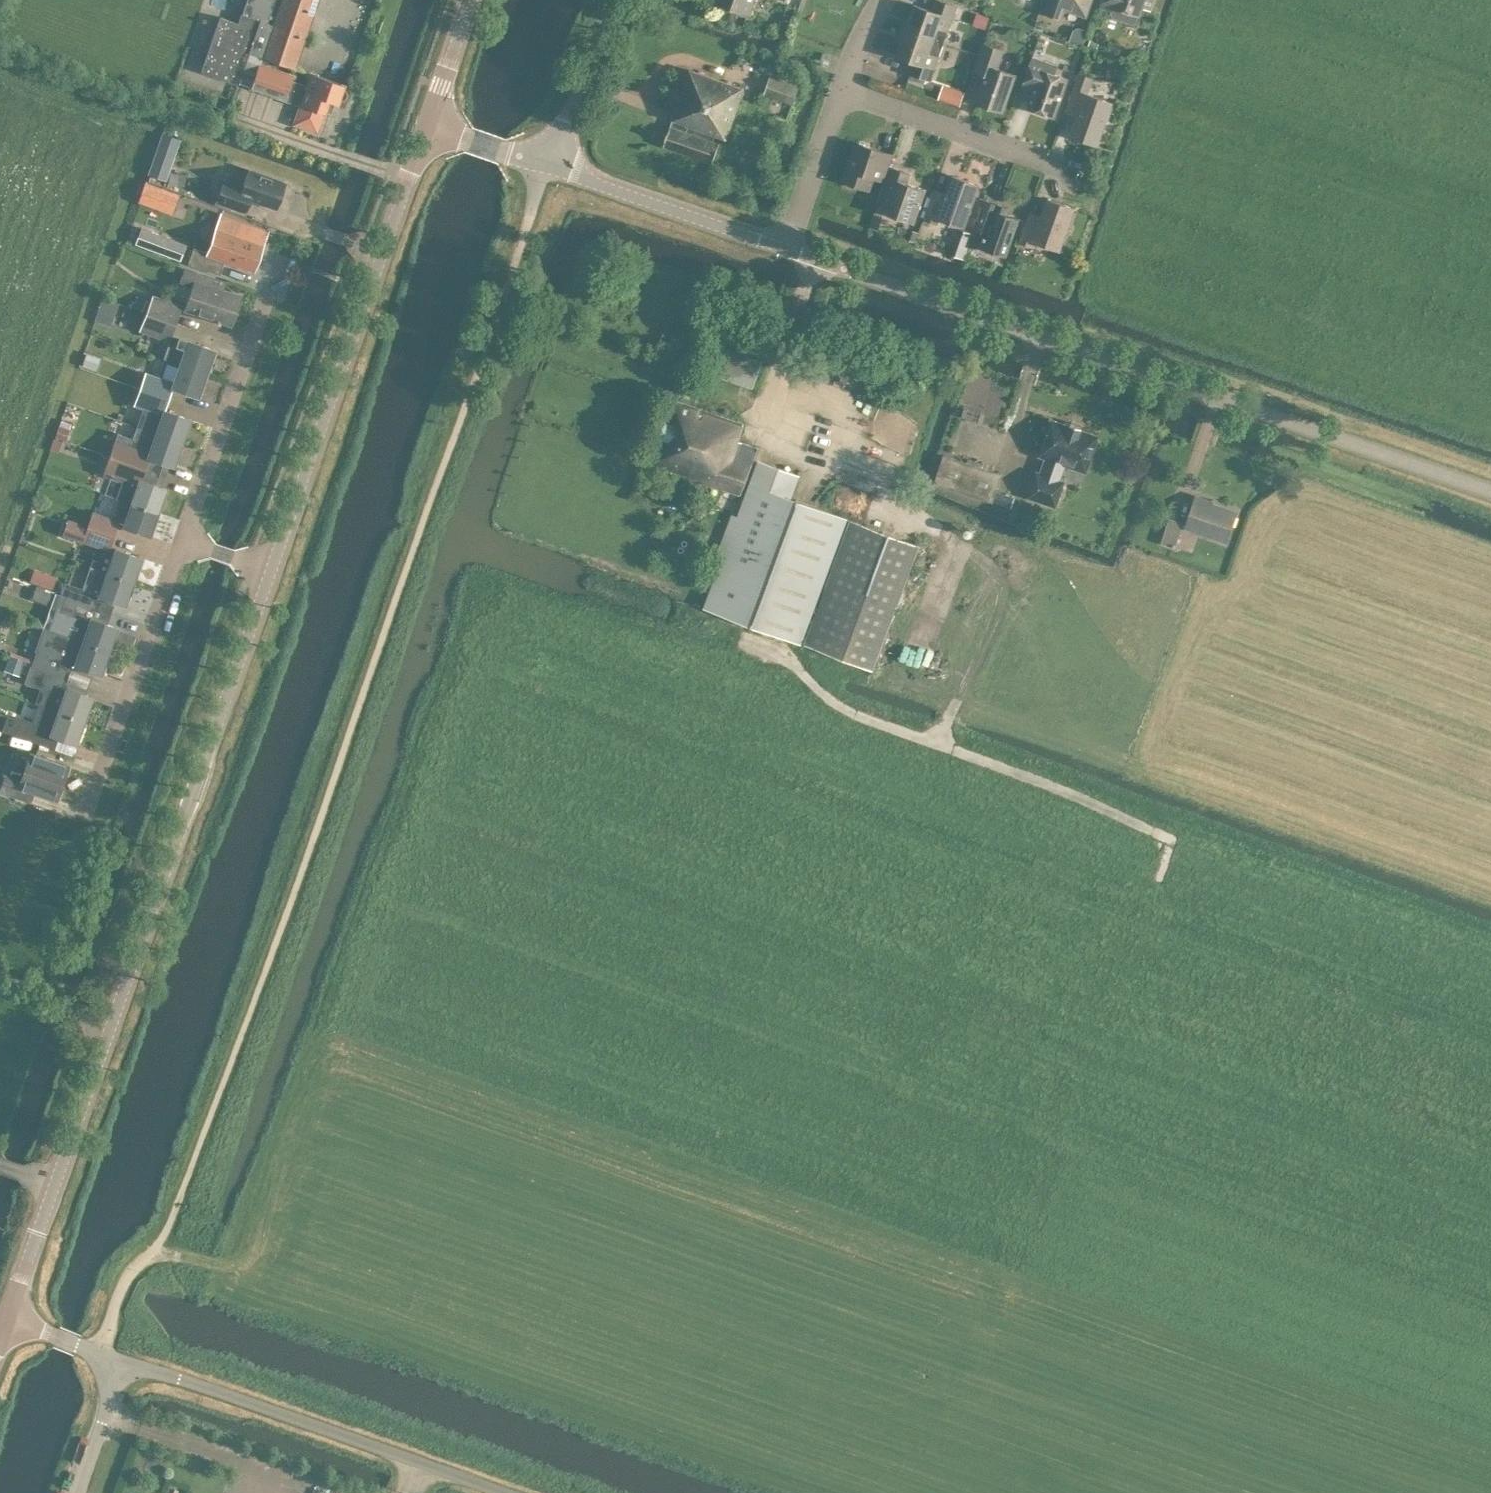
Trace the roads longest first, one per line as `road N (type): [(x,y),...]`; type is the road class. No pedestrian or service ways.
road 1 (tertiary): [(12,1320),(268,572)]
road 2 (tertiary): [(1490,493),(786,247)]
road 3 (tertiary): [(268,572),(425,122)]
road 4 (unclassified): [(119,1360),(489,1492)]
road 5 (residential): [(179,539),(87,807)]
road 6 (residential): [(179,539),(266,292)]
road 7 (tertiary): [(786,247),(545,161)]
road 8 (residential): [(1077,169),(840,88)]
road 9 (unclassified): [(545,161),(610,0)]
road 10 (residential): [(786,247),(840,88)]
road 11 (unclassified): [(77,1492),(119,1360)]
road 12 (tertiary): [(425,122),(468,0)]
road 13 (tertiary): [(545,161),(425,122)]

